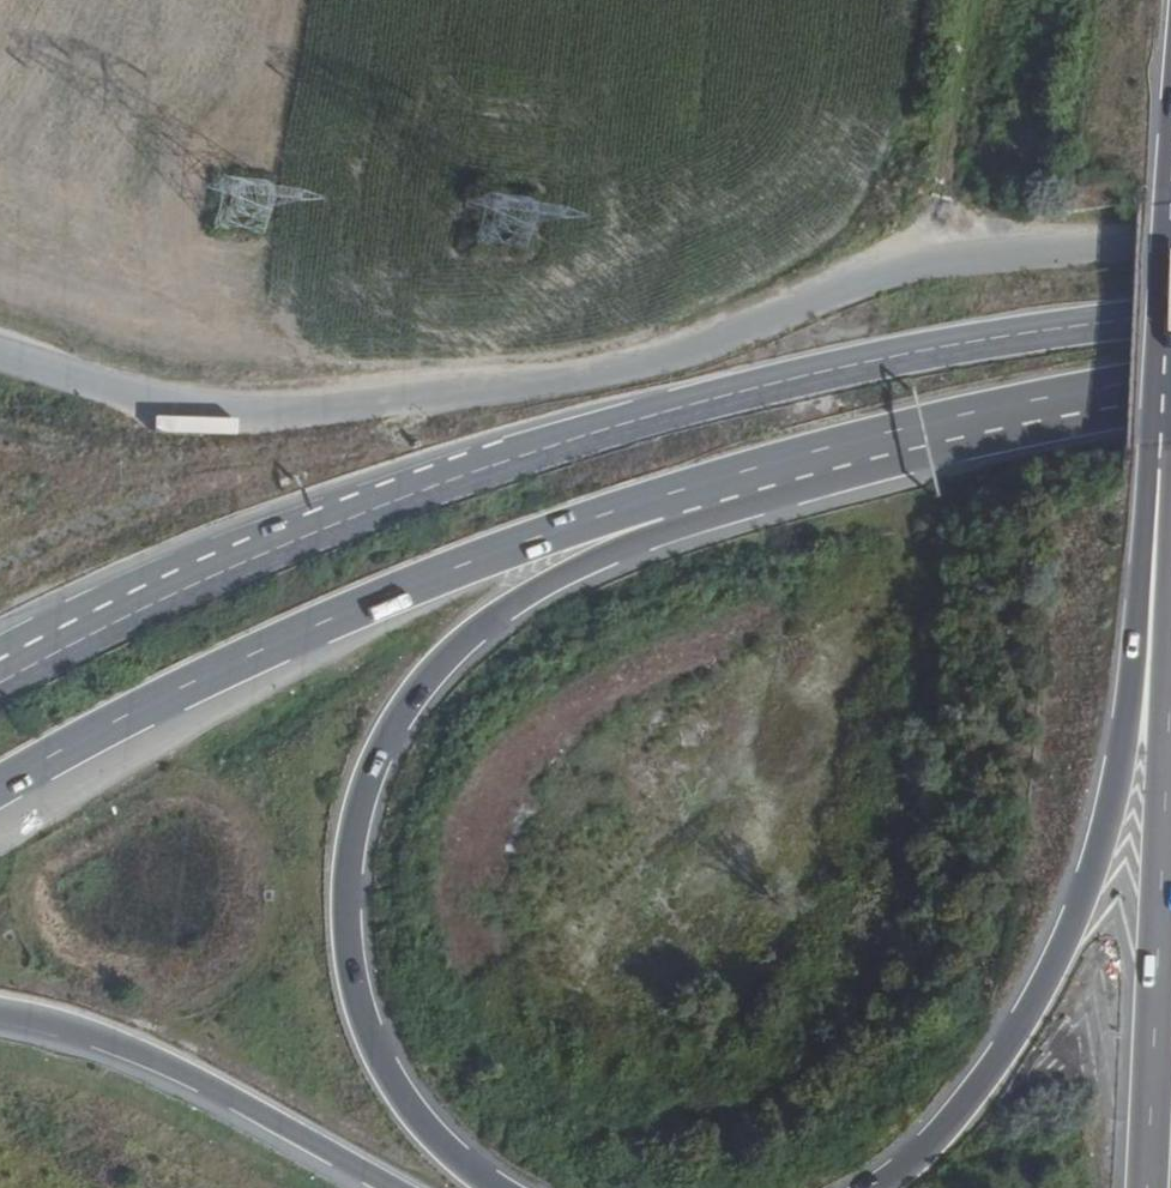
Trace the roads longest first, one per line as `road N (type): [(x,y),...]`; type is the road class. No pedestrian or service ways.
road 1 (unclassified): [(1170,238),(910,258),(662,359),(395,400),(266,409),(161,402),(0,350)]
road 2 (motorway): [(498,1187),(423,1126),(368,1033),(350,971),(344,908),(369,774),(405,708),(489,621),(606,554),(679,527),(809,455)]
road 3 (trunk): [(0,786),(384,589),(809,455)]
road 4 (motorway): [(1168,475),(1142,531),(1106,821),(1066,936),(976,1087),(934,1139),(875,1187)]
road 5 (trunk): [(1170,317),(982,340),(785,380),(434,478)]
road 6 (motorway): [(1168,475),(1149,1187)]
road 7 (trunk): [(434,478),(46,648),(0,677)]
road 8 (trunk): [(434,478),(195,552),(0,645)]
road 9 (motorway): [(0,1015),(89,1038),(185,1079),(389,1187)]
road 10 (trunk): [(809,455),(1170,394)]

